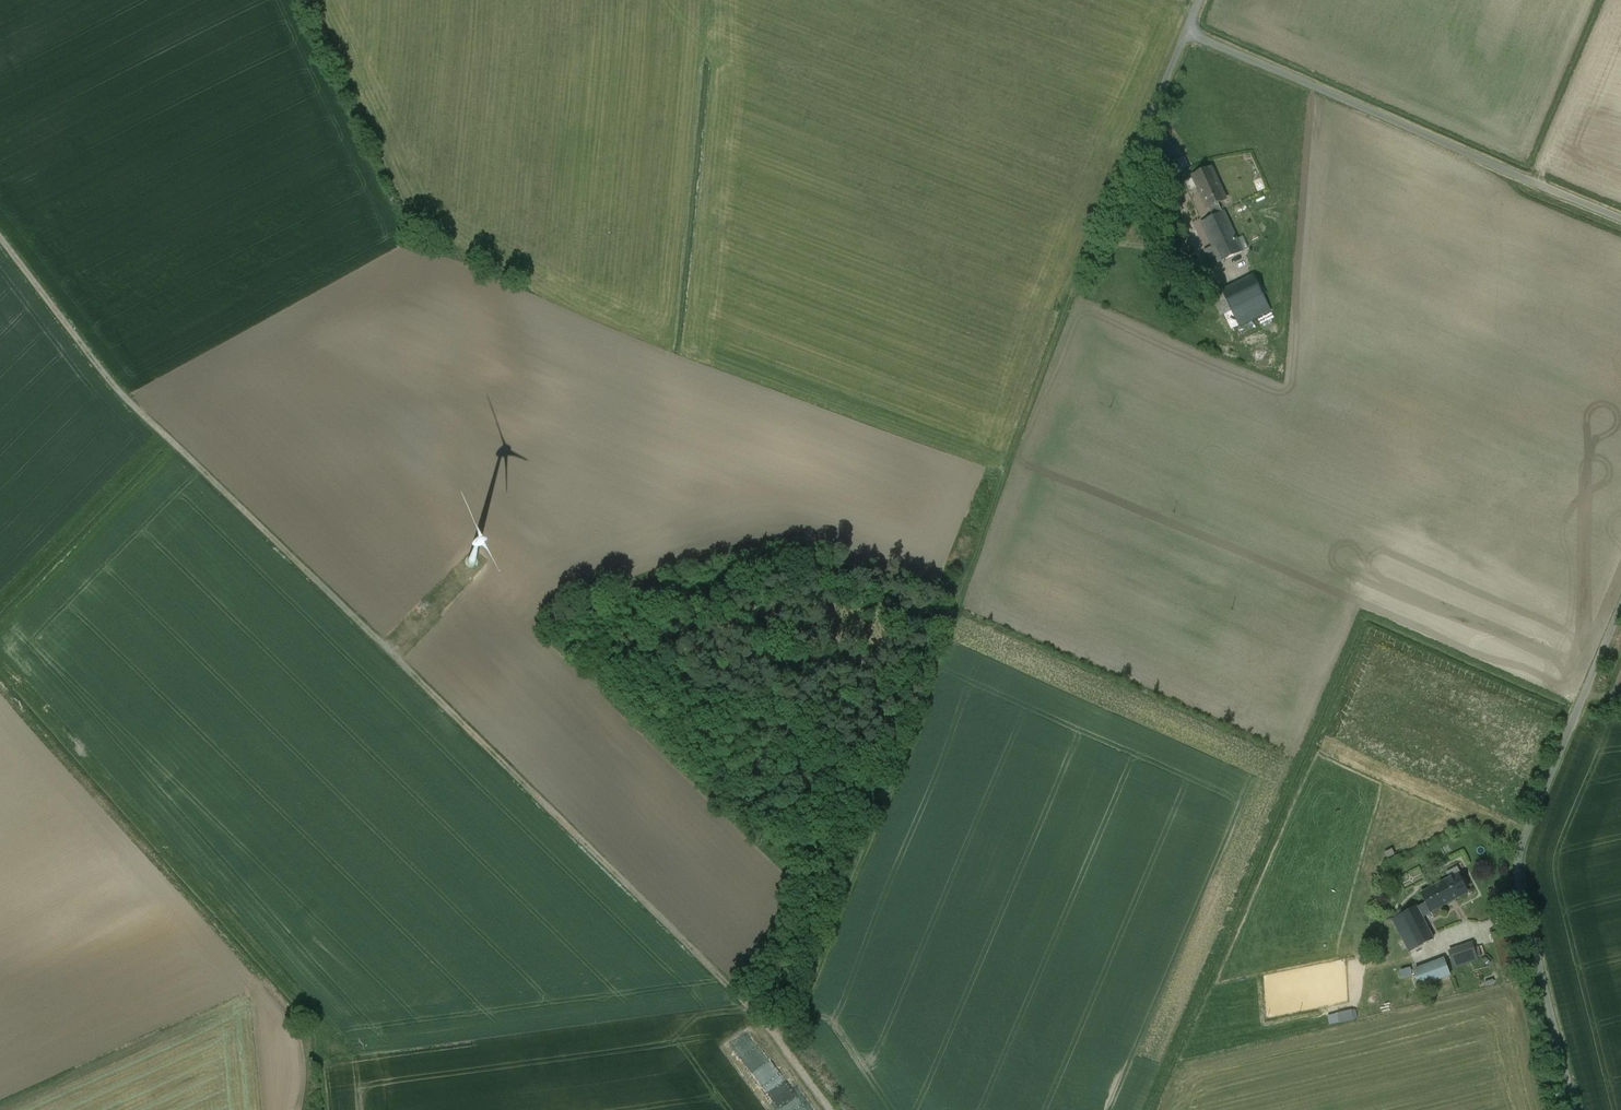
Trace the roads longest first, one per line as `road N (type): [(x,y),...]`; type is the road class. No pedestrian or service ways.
road 1 (track): [(833,1109),(741,993),(167,443),(0,236)]
road 2 (unclassified): [(1620,599),(1521,858),(1580,1109)]
road 3 (unclassified): [(1204,0),(1189,35),(1620,218)]

